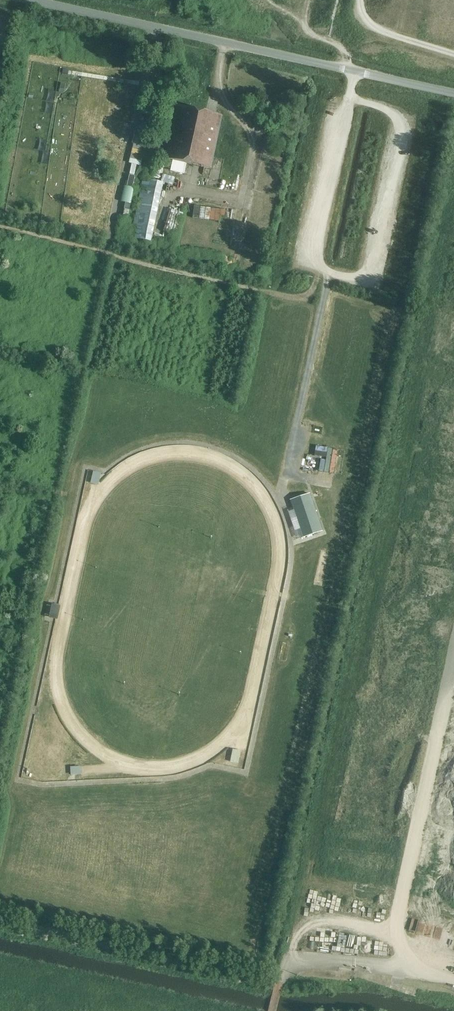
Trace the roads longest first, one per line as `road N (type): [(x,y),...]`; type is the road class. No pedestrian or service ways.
road 1 (track): [(280,496),(235,457),(195,443),(148,447),(105,471),(86,466),(47,619),(18,780),(156,780),(212,766),(246,773),(292,541)]
road 2 (track): [(0,736),(156,28)]
road 3 (unclassified): [(453,93),(29,0)]
road 4 (track): [(453,656),(397,932),(408,967),(453,980)]
road 5 (track): [(0,928),(250,987),(279,984)]
road 6 (track): [(278,987),(301,958),(408,967)]

